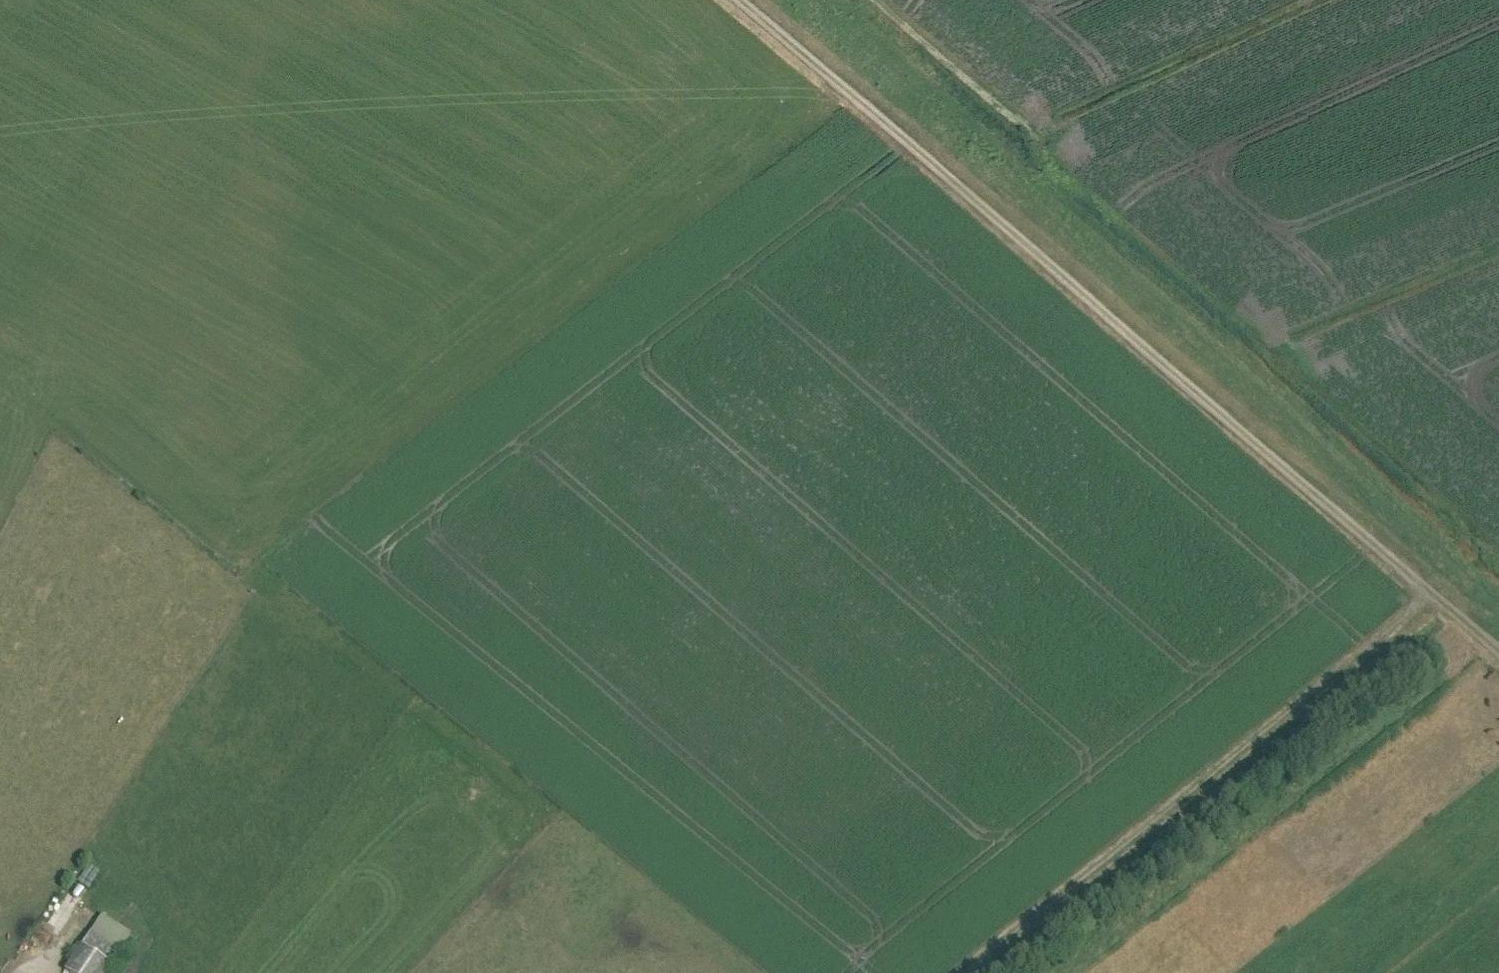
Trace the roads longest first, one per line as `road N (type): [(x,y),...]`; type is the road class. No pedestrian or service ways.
road 1 (track): [(1433,599),(736,0)]
road 2 (track): [(968,972),(1433,599)]

